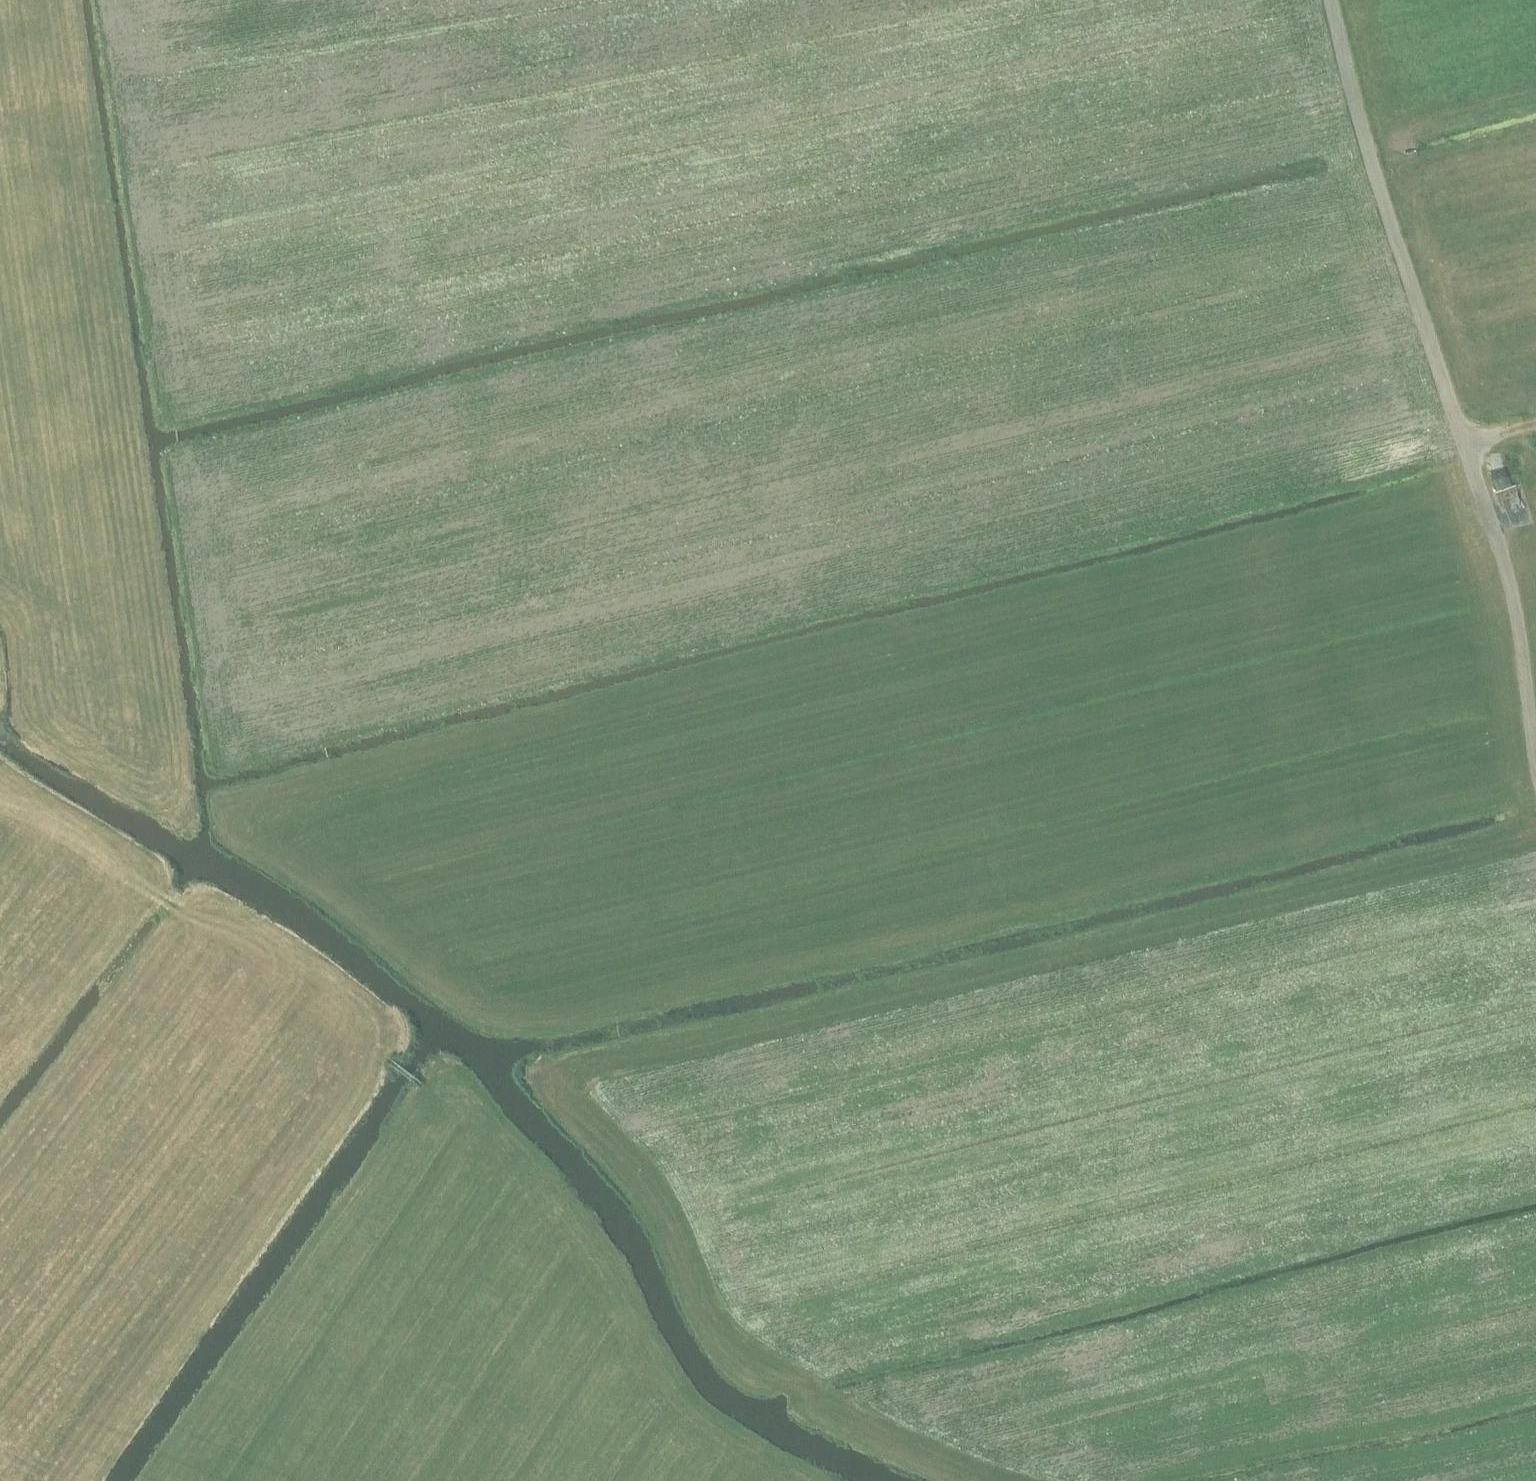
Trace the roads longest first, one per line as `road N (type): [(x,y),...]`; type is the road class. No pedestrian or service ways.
road 1 (track): [(1535,772),(1500,542),(1388,206),(1334,0)]

